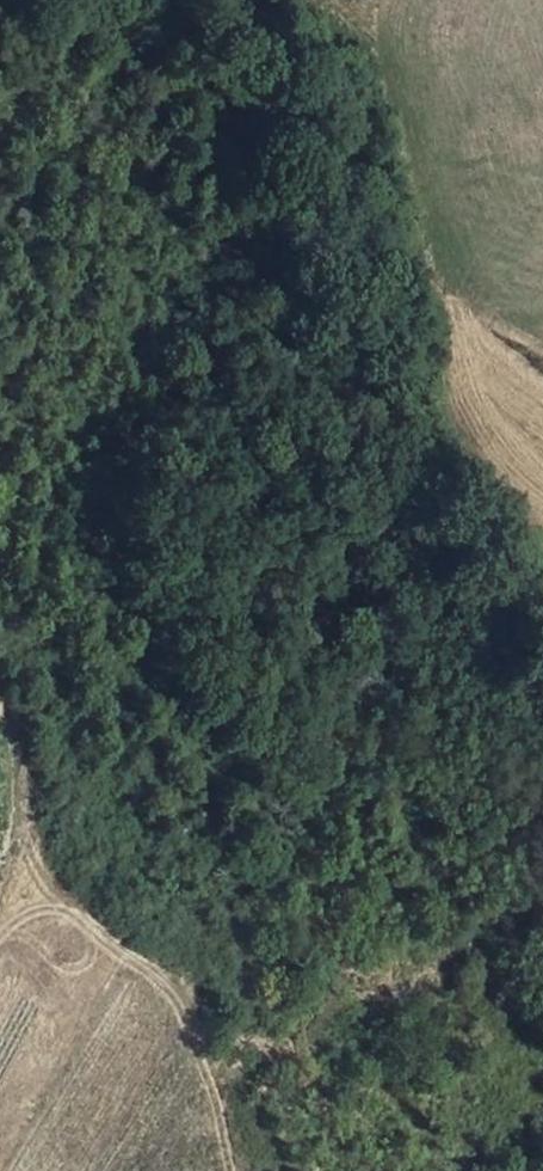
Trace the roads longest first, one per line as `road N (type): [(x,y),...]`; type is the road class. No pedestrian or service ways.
road 1 (track): [(228,1170),(204,1075),(169,992),(60,909),(6,929),(0,939)]

